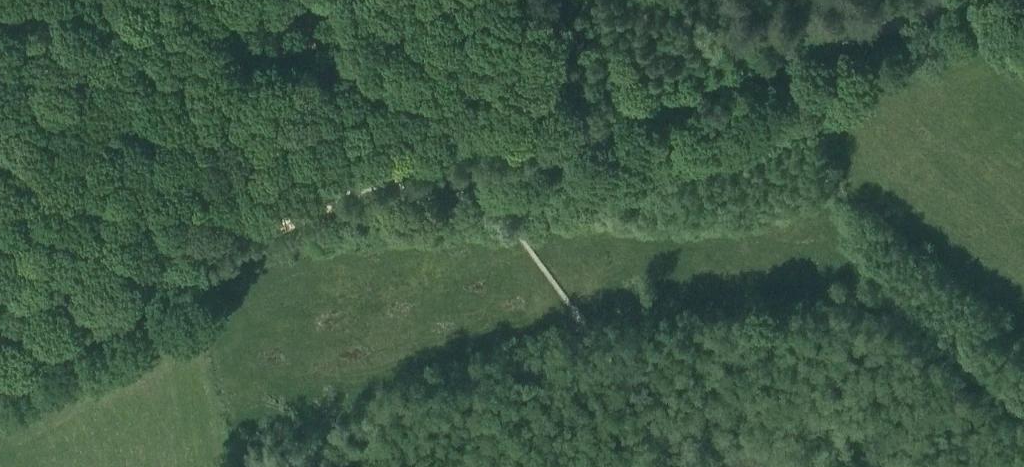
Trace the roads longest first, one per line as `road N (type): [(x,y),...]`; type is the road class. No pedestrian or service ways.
road 1 (track): [(465,161),(973,0)]
road 2 (track): [(0,373),(229,249),(465,161)]

